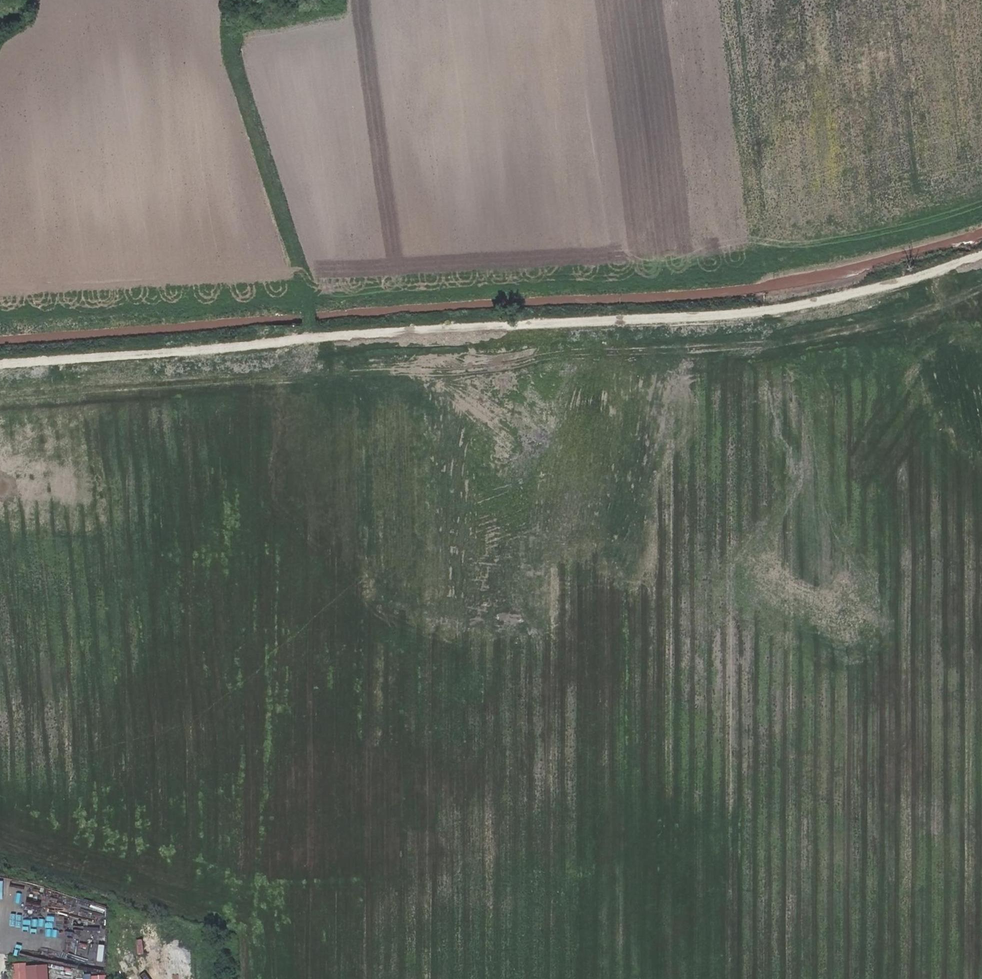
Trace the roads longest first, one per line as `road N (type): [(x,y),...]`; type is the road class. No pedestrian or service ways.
road 1 (track): [(981,255),(827,300),(737,314),(315,335),(240,349),(0,366)]

